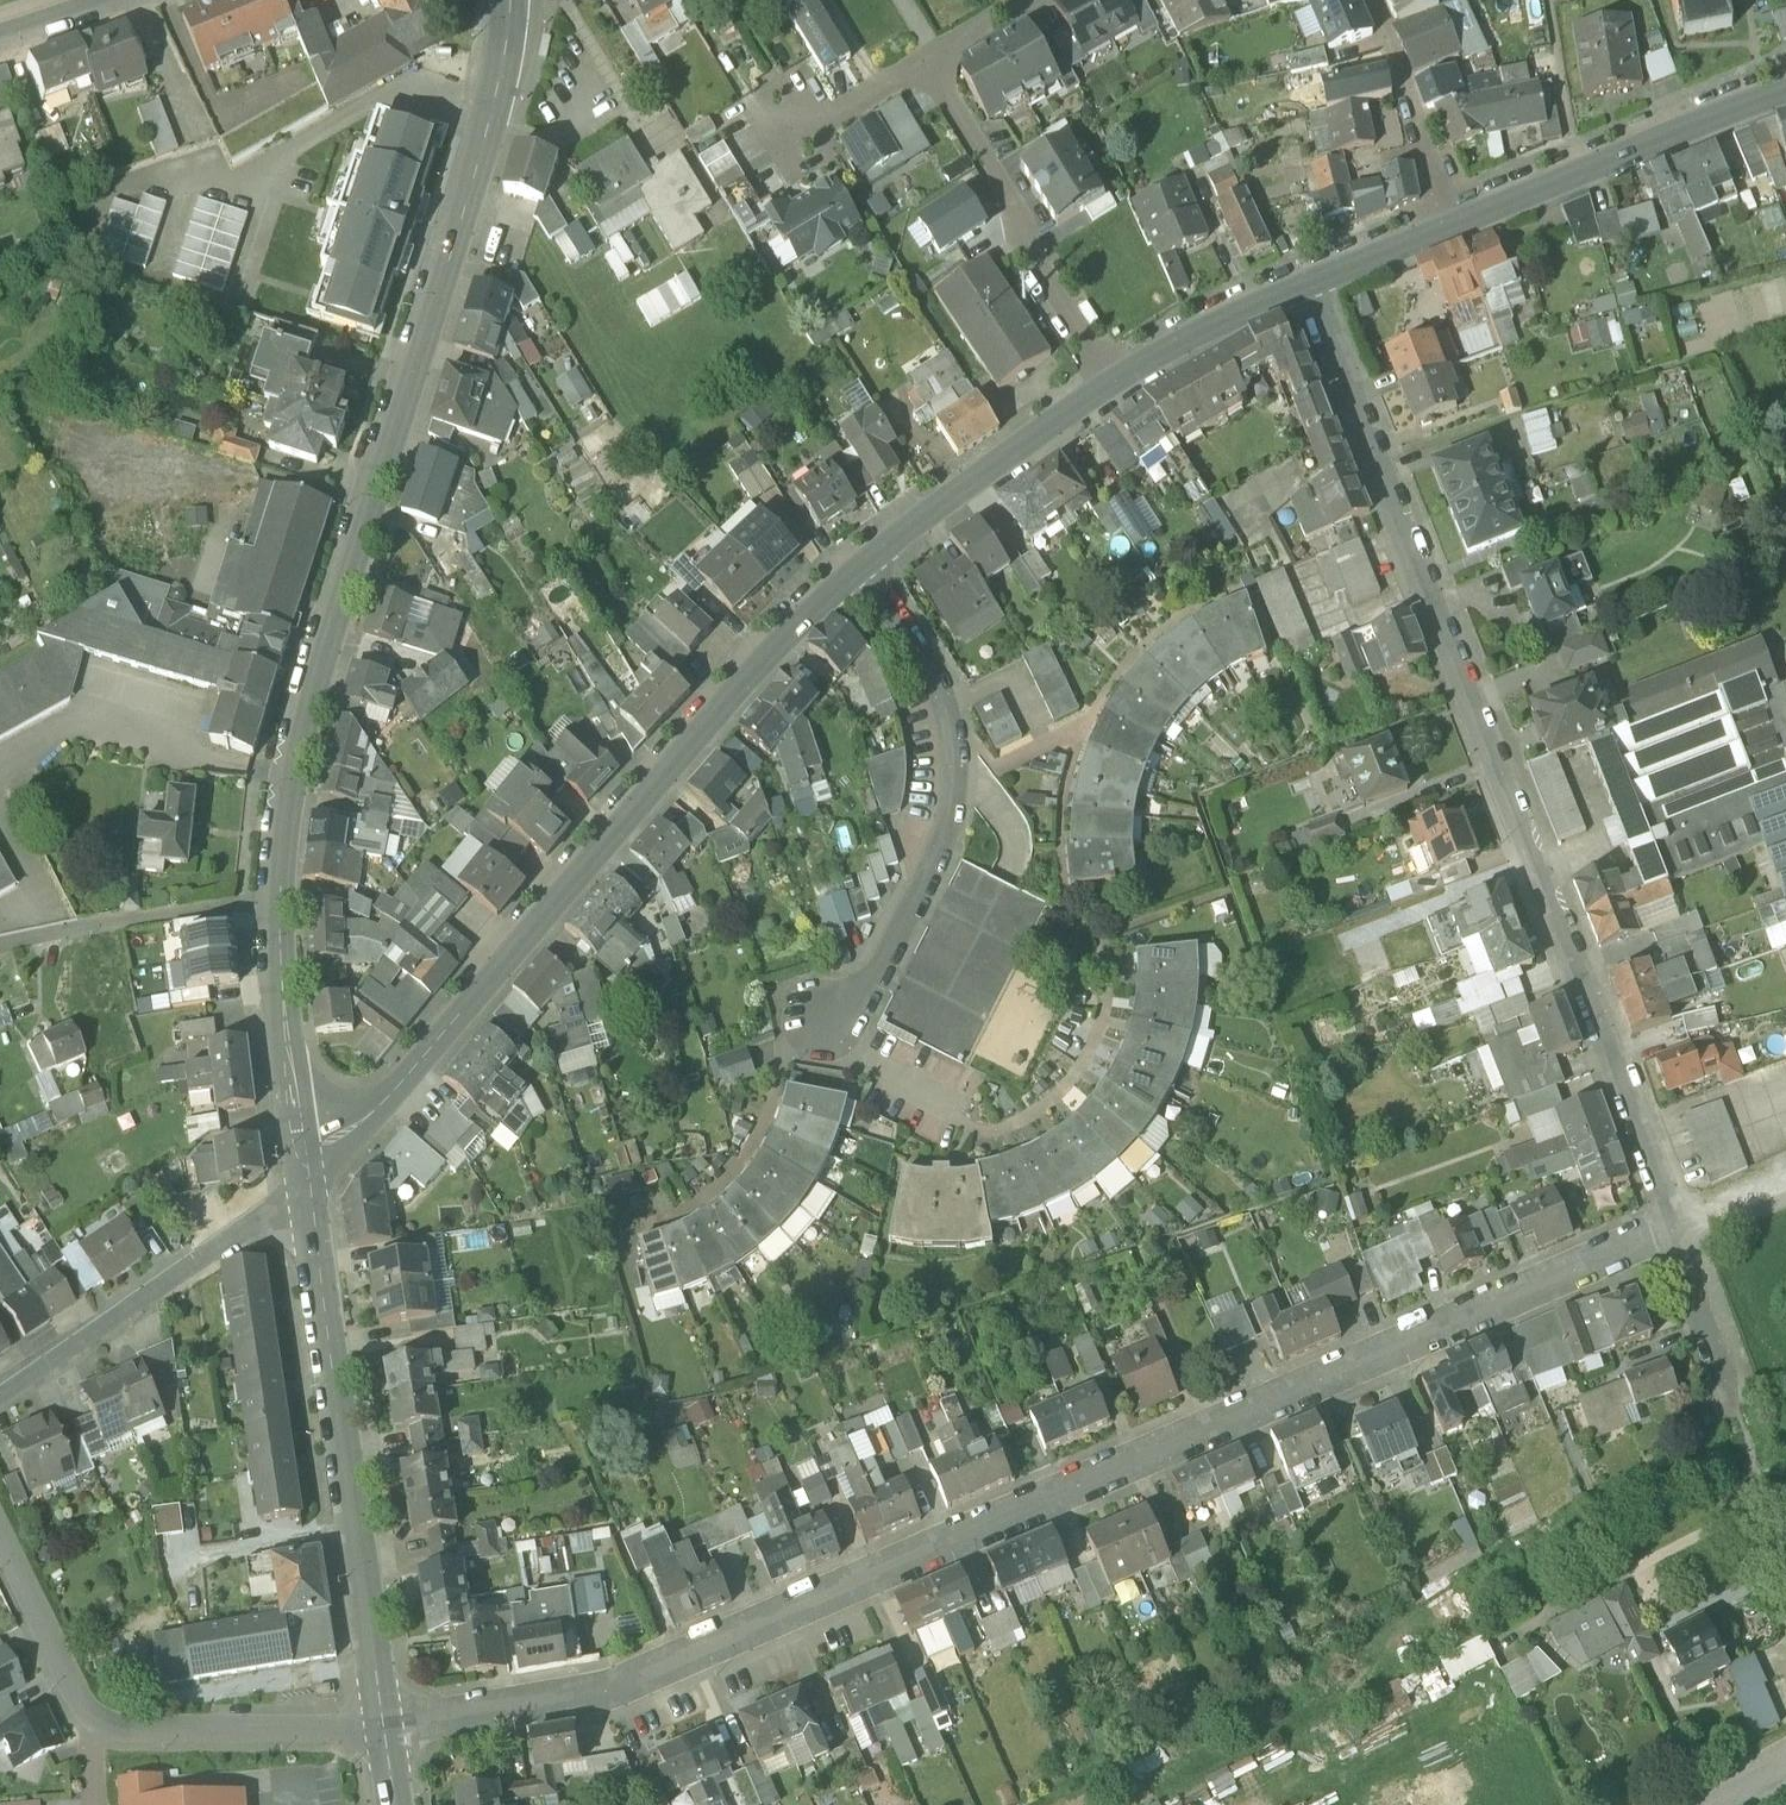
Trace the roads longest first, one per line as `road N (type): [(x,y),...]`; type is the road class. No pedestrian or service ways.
road 1 (residential): [(1672,1229),(613,1689),(384,1727)]
road 2 (tertiary): [(304,1200),(274,898),(304,737),(492,112),(511,0)]
road 3 (residential): [(1312,281),(1672,1229)]
road 4 (tertiary): [(304,1200),(753,664),(859,563)]
road 5 (residential): [(859,563),(937,676),(957,769),(939,846),(891,945),(825,1040)]
road 6 (tertiary): [(384,1727),(304,1200)]
road 7 (residential): [(1120,381),(923,62)]
road 8 (residential): [(304,1200),(0,1394)]
road 9 (tertiary): [(1466,214),(1785,88)]
road 10 (tertiary): [(859,563),(927,506),(1120,381)]
road 11 (residential): [(384,1727),(128,1729),(89,1715)]
road 12 (residential): [(1466,214),(1373,0)]
road 13 (tertiary): [(1120,381),(1312,281)]
road 14 (residential): [(89,1715),(0,1545)]
road 15 (tertiary): [(1312,281),(1466,214)]
road 16 (residential): [(806,128),(923,62)]
road 17 (residential): [(1672,1229),(1724,1229),(1785,1199)]

